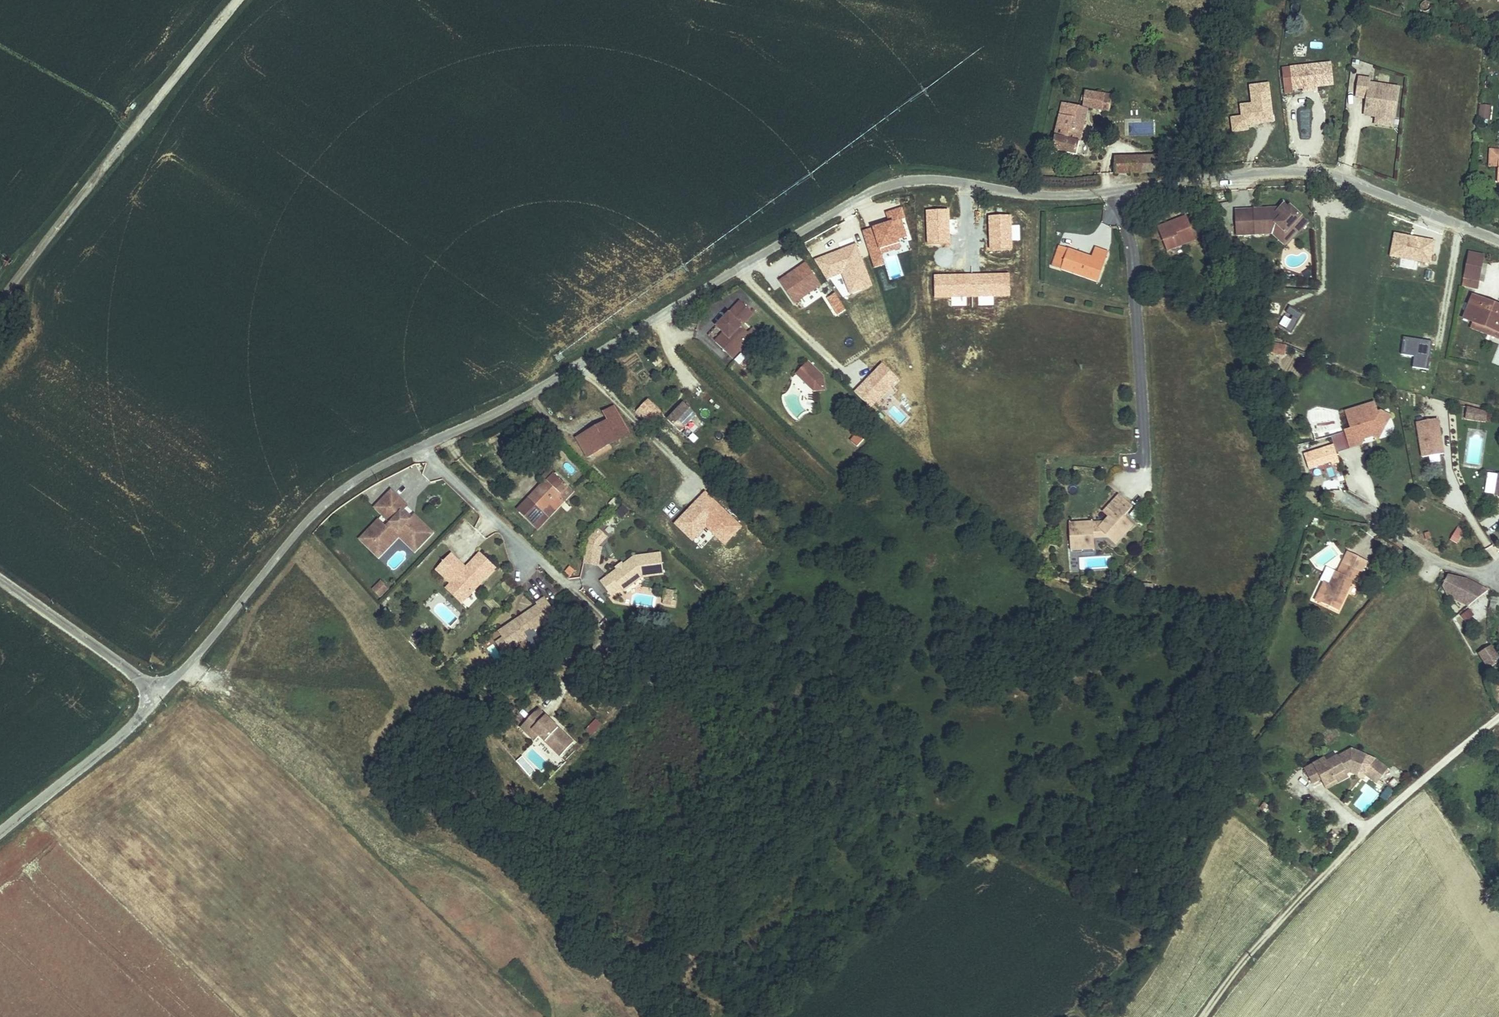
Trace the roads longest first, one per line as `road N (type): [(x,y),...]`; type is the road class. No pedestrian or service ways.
road 1 (unclassified): [(160,690),(347,483),(848,202),(902,177),(1117,189)]
road 2 (unclassified): [(1495,718),(1342,854),(1257,942),(1205,1016)]
road 3 (unclassified): [(1117,189),(1325,165),(1498,234)]
road 4 (unclassified): [(0,306),(241,0)]
road 5 (residential): [(1150,456),(1133,232),(1117,189)]
road 6 (unclassified): [(0,831),(131,727),(160,690)]
road 7 (unclassified): [(0,575),(160,690)]

